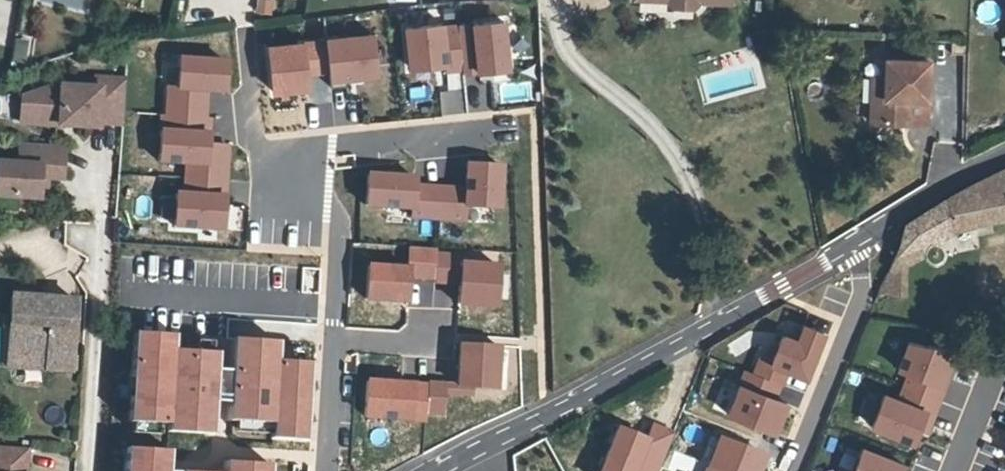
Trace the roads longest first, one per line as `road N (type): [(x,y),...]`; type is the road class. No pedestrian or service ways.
road 1 (residential): [(435,470),(723,321),(849,245)]
road 2 (residential): [(849,245),(862,293),(794,470)]
road 3 (residential): [(849,245),(1004,156)]

